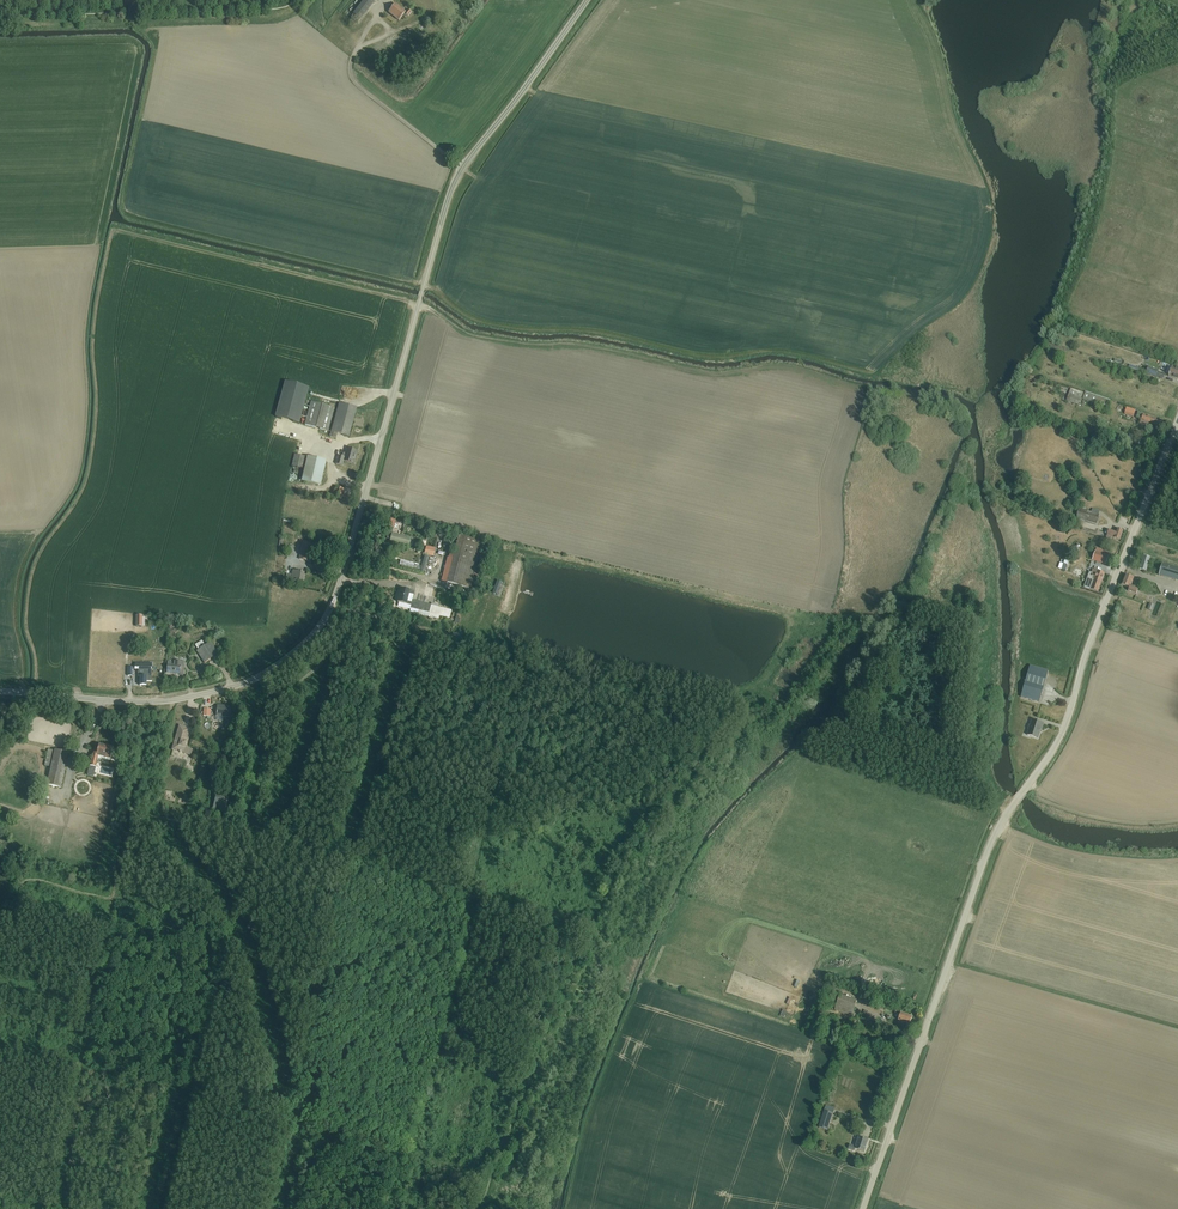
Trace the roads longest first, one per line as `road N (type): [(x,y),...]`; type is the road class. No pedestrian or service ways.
road 1 (track): [(240,684),(255,714),(355,632),(709,716),(714,724),(666,805),(630,844),(590,923),(477,1208)]
road 2 (unclassified): [(0,692),(184,698),(254,679),(312,637),(337,594),(452,188),(587,0)]
road 3 (track): [(76,1060),(290,1112),(316,1129),(412,1156),(480,896),(244,838)]
road 4 (unclassified): [(860,1208),(984,851),(1061,736),(1177,421)]
road 5 (track): [(190,1088),(234,924),(228,916),(31,875),(0,915)]
road 6 (track): [(127,809),(106,890),(54,1204)]
road 7 (track): [(255,714),(250,740),(260,768),(244,838),(127,809)]
road 8 (track): [(127,809),(143,740),(171,700)]

